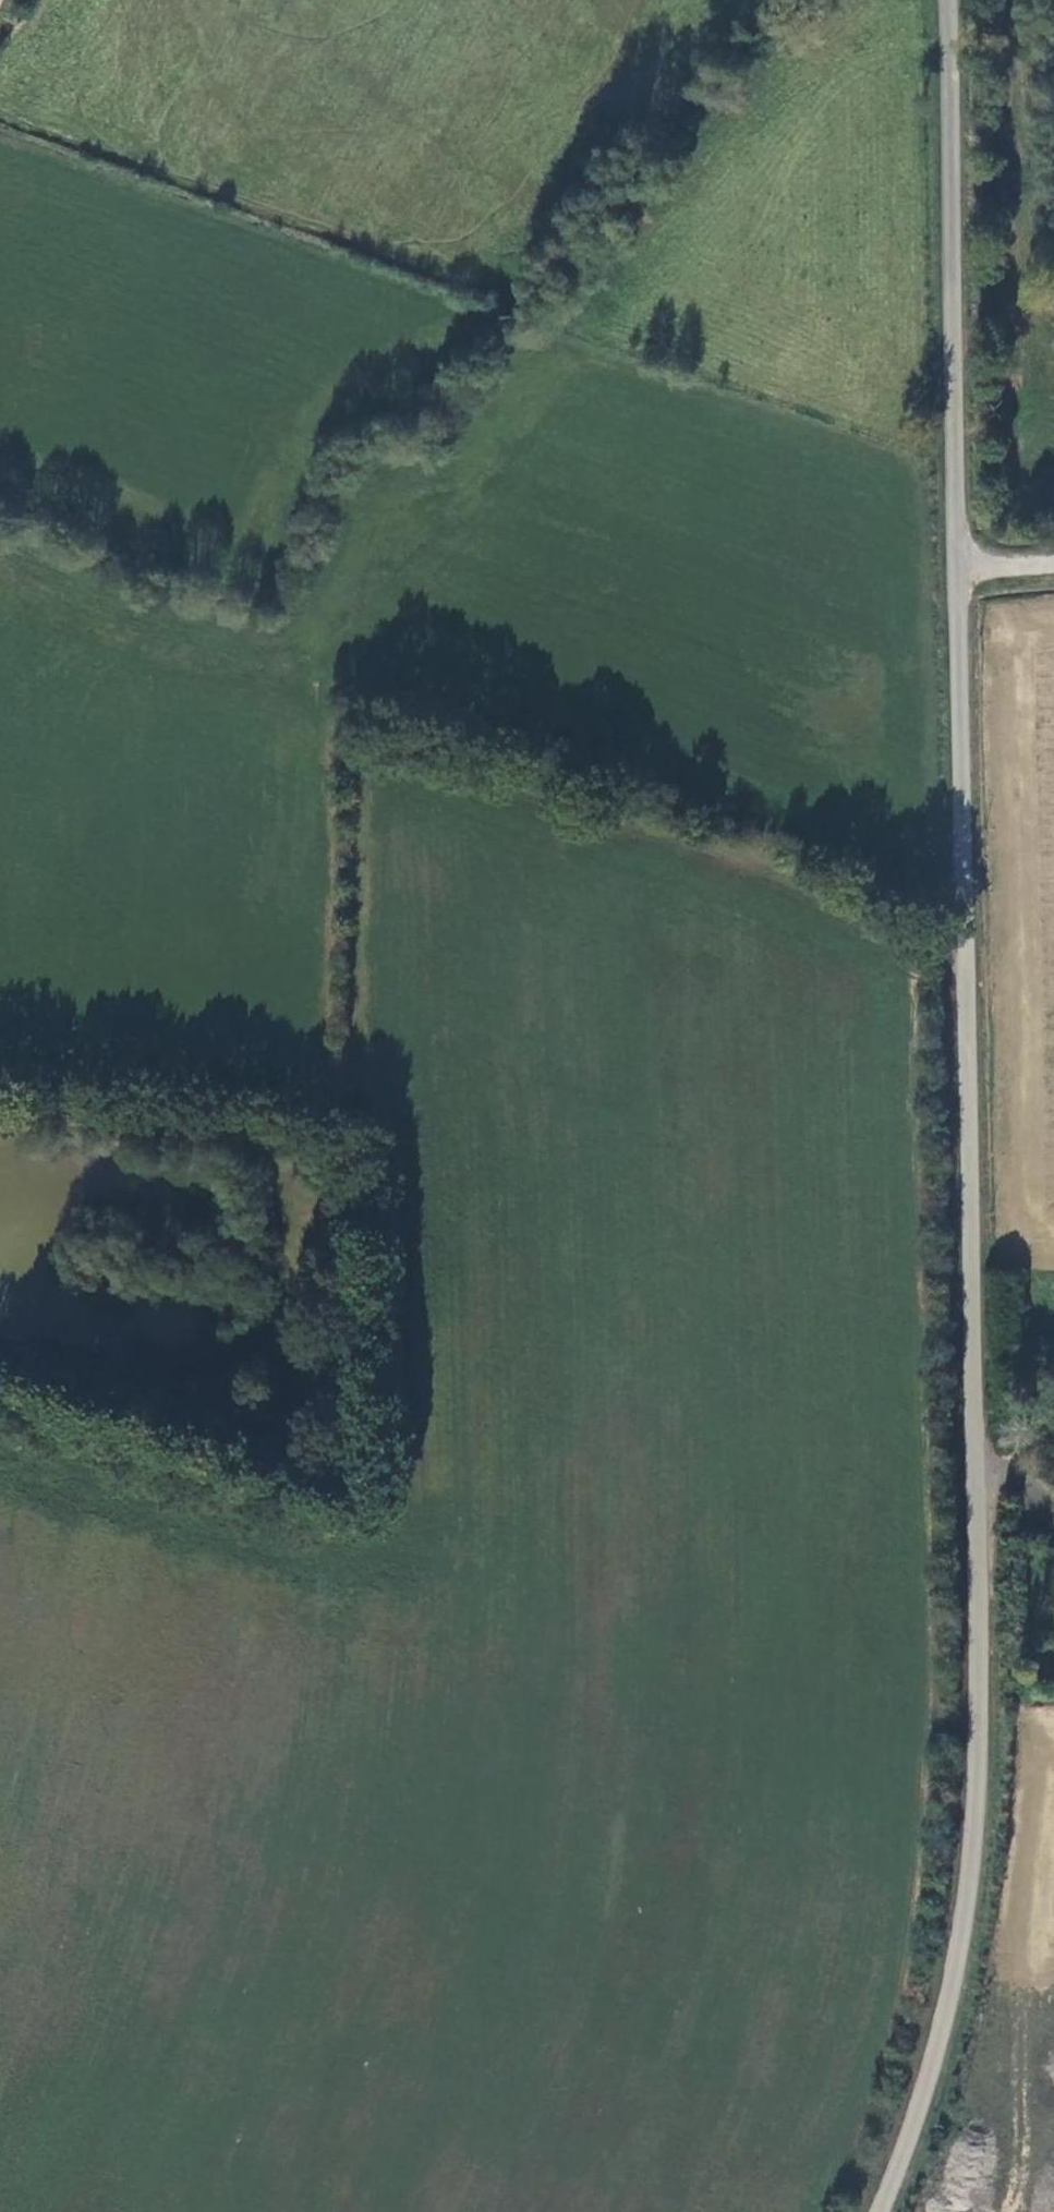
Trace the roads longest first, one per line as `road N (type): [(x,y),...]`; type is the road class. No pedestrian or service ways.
road 1 (unclassified): [(879,2211),(925,2095),(956,1974),(979,1755),(947,0)]
road 2 (track): [(0,1100),(79,1099),(203,1138)]

